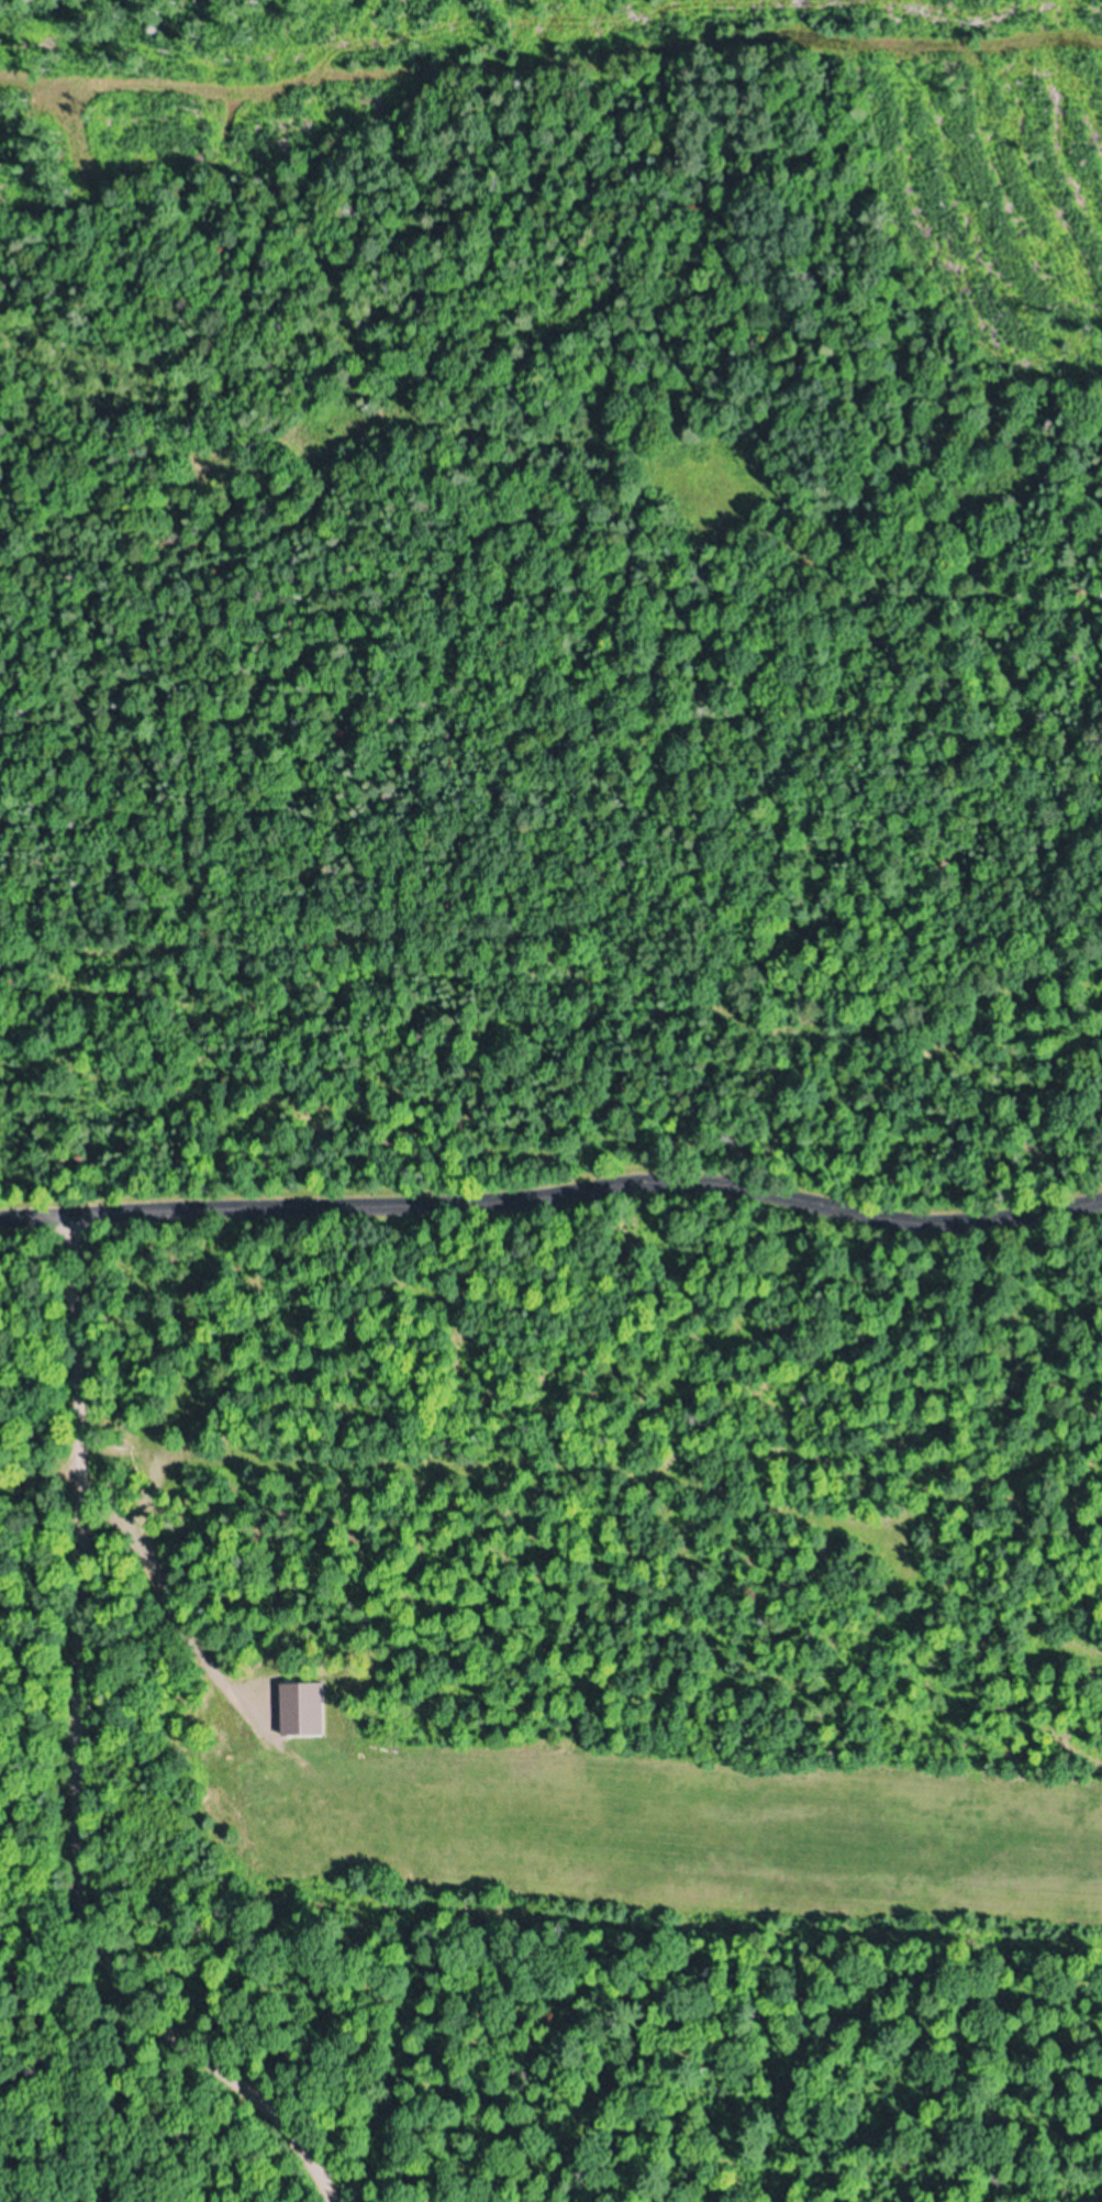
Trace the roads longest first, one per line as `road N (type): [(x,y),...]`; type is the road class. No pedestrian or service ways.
road 1 (residential): [(0,67),(221,85),(678,24),(1101,89)]
road 2 (residential): [(335,2201),(233,2058),(62,1870),(74,1641),(101,1490),(38,1307),(38,1219)]
road 3 (residential): [(38,1219),(664,1185),(819,1226),(1101,1201)]

